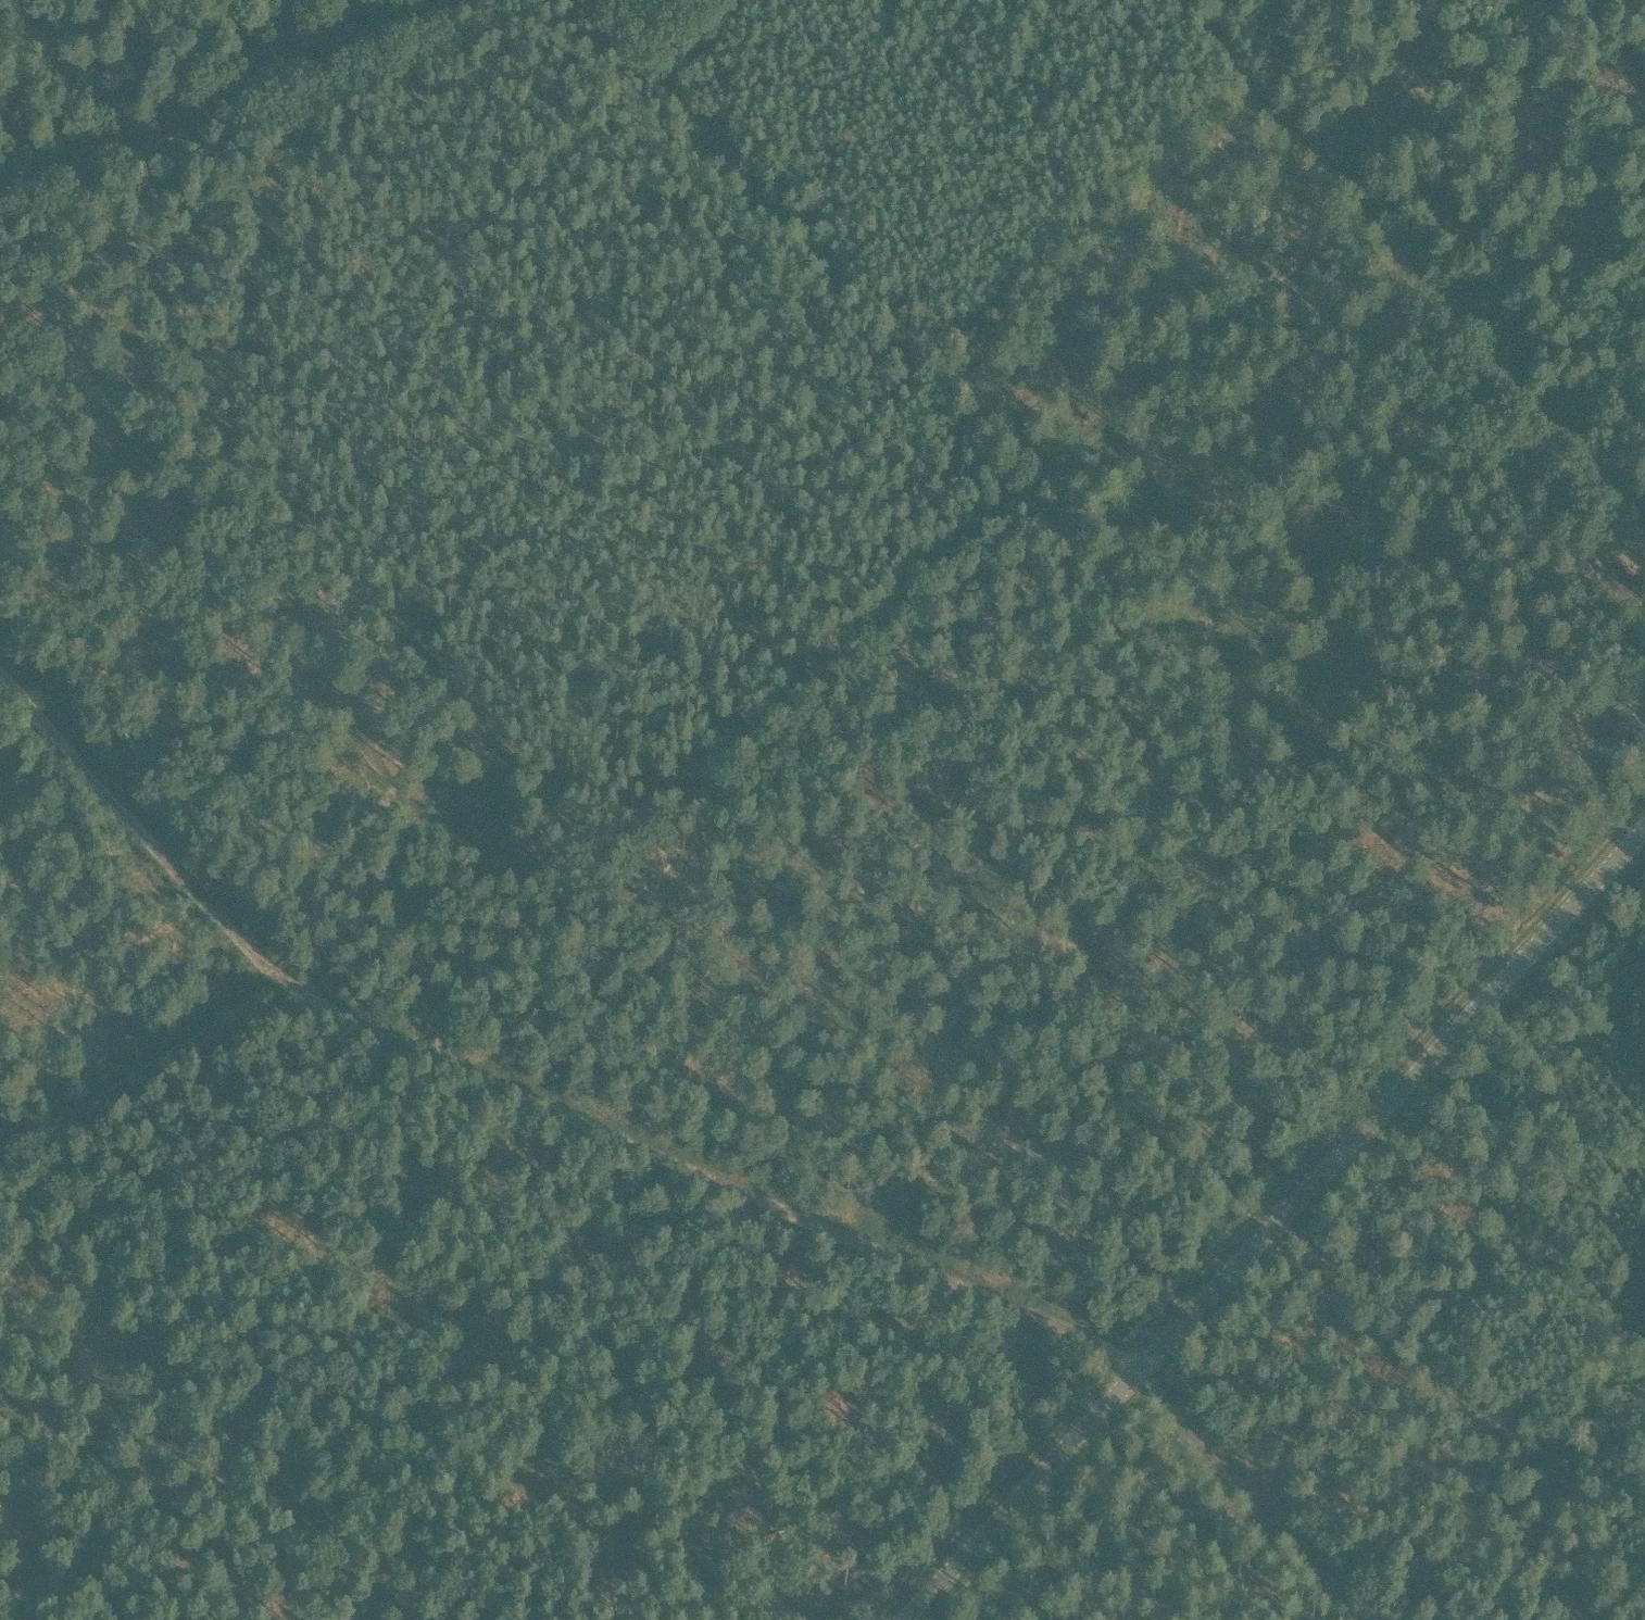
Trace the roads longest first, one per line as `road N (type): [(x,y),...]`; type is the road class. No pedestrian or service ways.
road 1 (unclassified): [(903,1619),(1644,830)]
road 2 (track): [(1140,1372),(1080,1333),(446,1064)]
road 3 (track): [(446,1064),(297,990),(228,932),(0,678)]
road 4 (track): [(288,982),(0,1154)]
road 5 (track): [(1140,1372),(1359,1619)]
road 6 (track): [(298,90),(0,219)]
road 7 (track): [(1159,0),(1349,208)]
road 8 (track): [(509,0),(298,90)]

